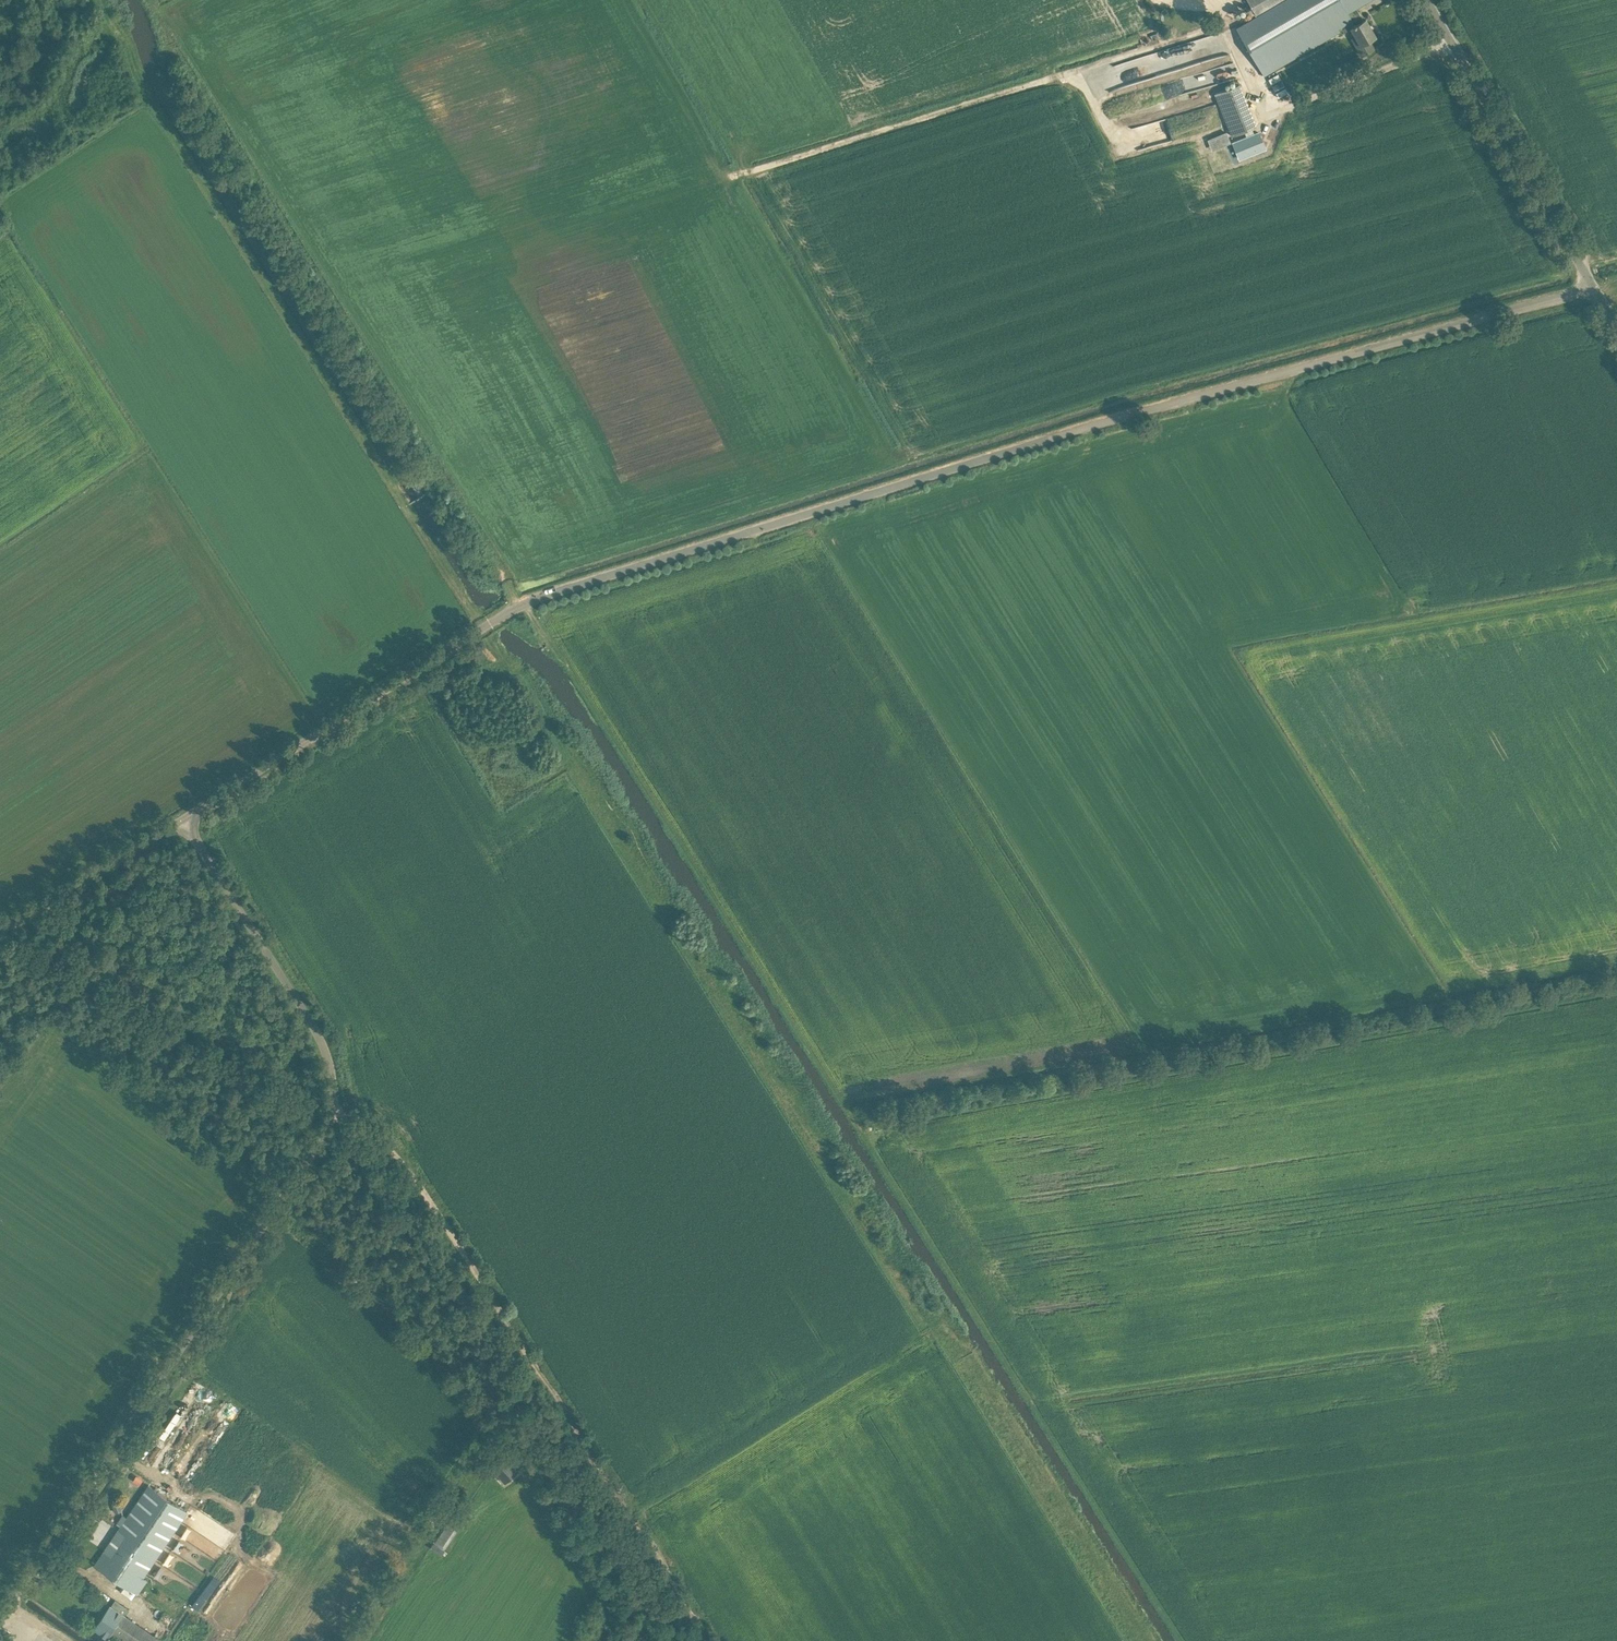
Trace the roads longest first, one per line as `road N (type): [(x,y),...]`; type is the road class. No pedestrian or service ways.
road 1 (unclassified): [(188,817),(529,602),(1274,377),(1597,292)]
road 2 (unclassified): [(0,1617),(320,1144),(332,1108),(324,1047),(188,817)]
road 3 (unclassified): [(1597,292),(1427,0)]
road 4 (track): [(332,1108),(409,1156),(537,1364)]
road 5 (track): [(537,1364),(707,1640)]
road 6 (unclassified): [(0,933),(188,817)]

